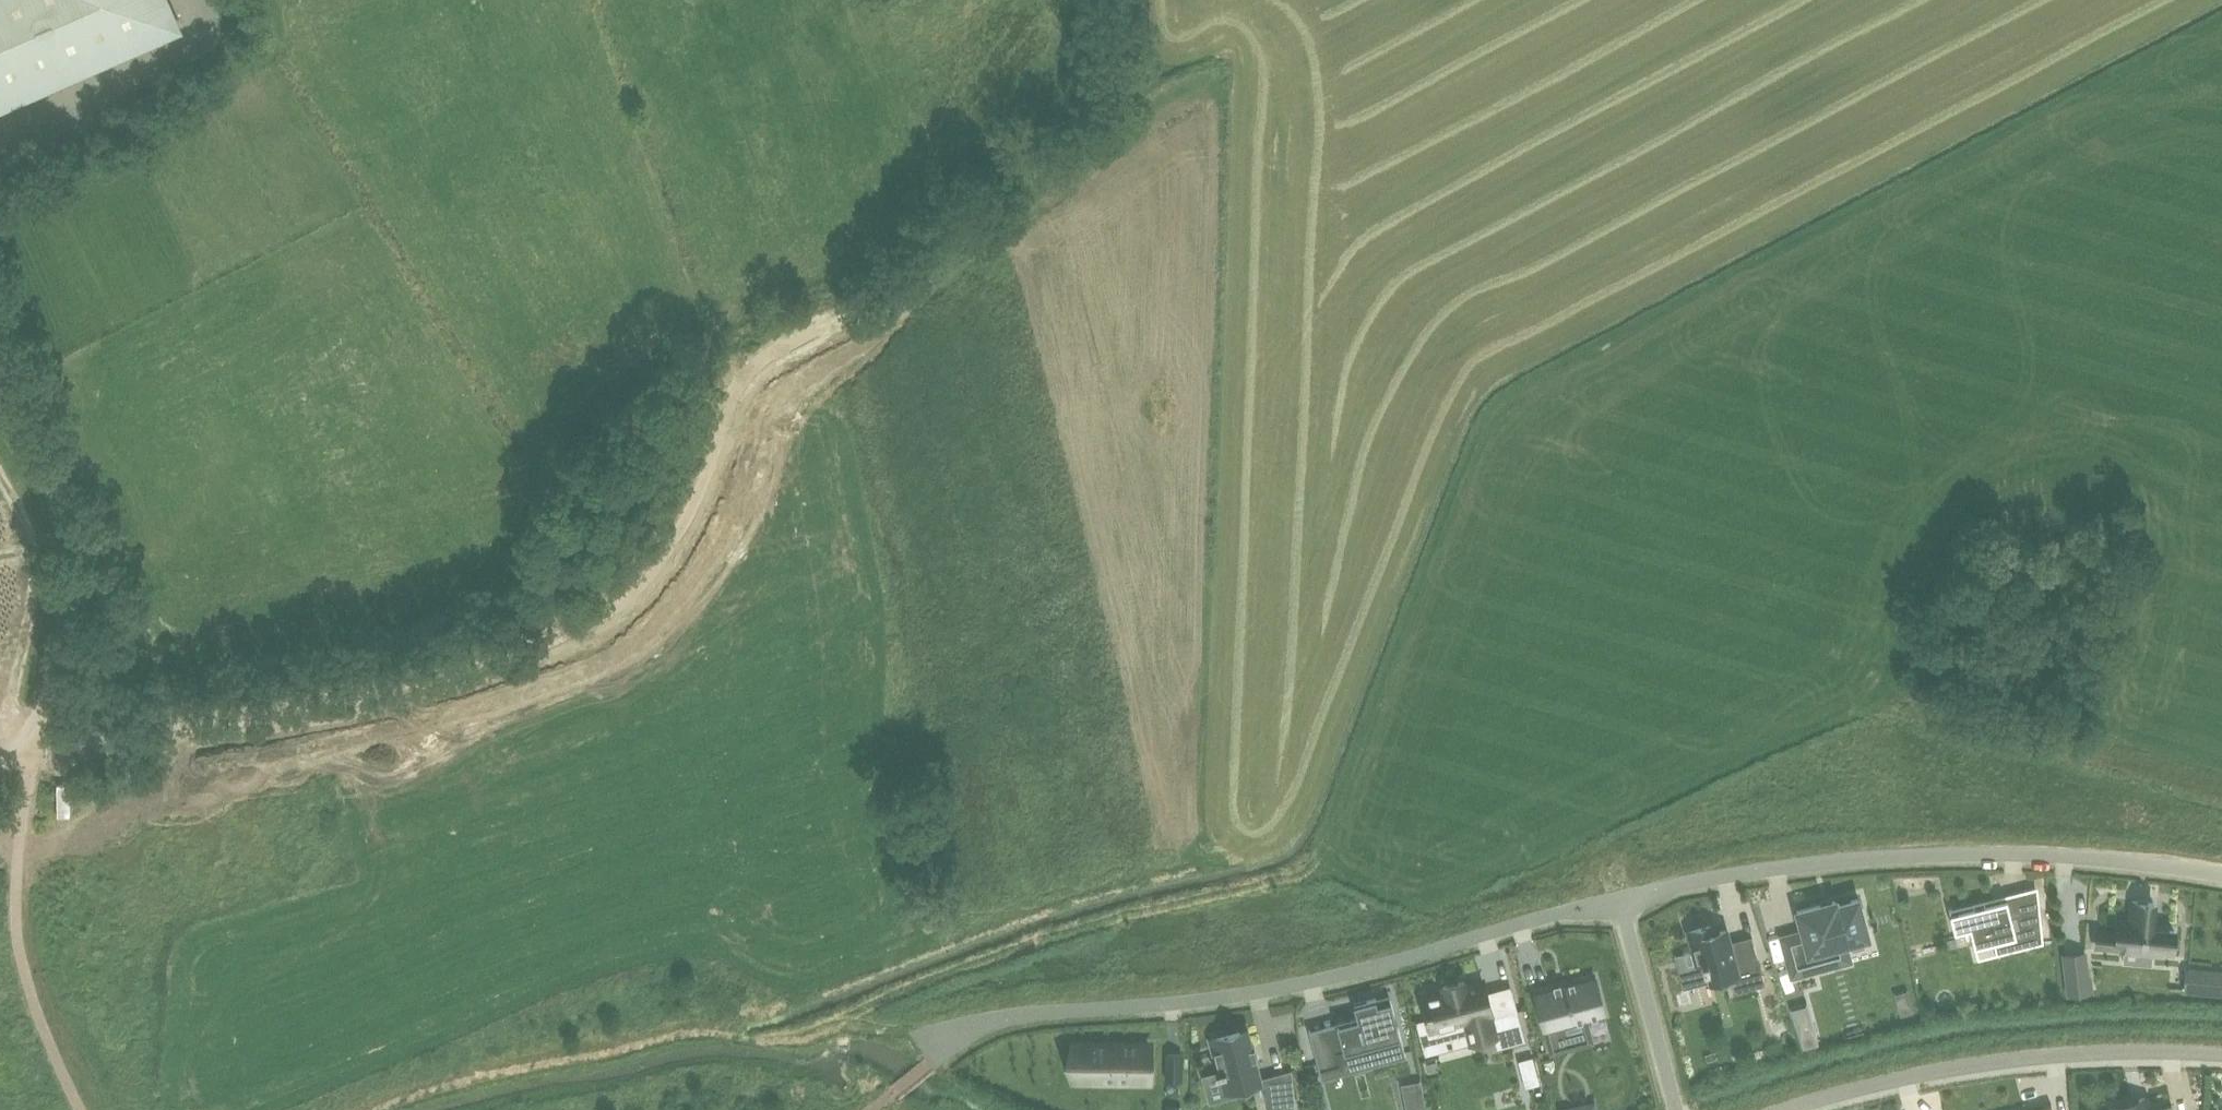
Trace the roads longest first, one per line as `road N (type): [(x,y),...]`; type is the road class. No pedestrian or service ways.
road 1 (unclassified): [(1621,903),(1275,992),(1031,1015),(981,1027),(937,1057)]
road 2 (unclassified): [(2221,876),(2090,858),(1943,855),(1718,879),(1621,903)]
road 3 (unclassified): [(2221,1055),(2041,1057),(1894,1080),(1789,1109)]
road 4 (unclassified): [(0,762),(33,737),(51,694),(78,572),(67,528),(0,412)]
road 5 (track): [(2221,786),(1878,690)]
road 6 (unclassified): [(1621,903),(1676,1109)]

